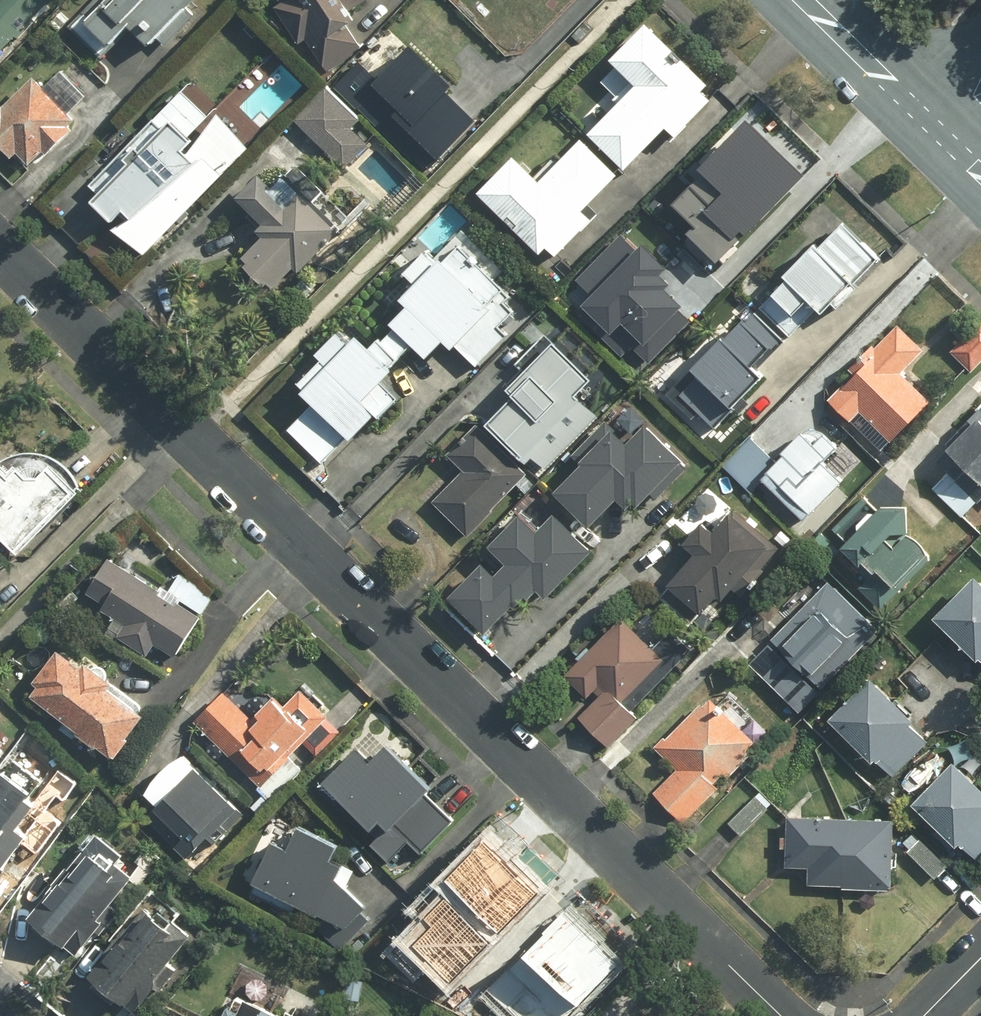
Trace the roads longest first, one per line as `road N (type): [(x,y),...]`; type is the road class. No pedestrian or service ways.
road 1 (residential): [(785,1015),(0,248)]
road 2 (tertiary): [(808,0),(913,104)]

